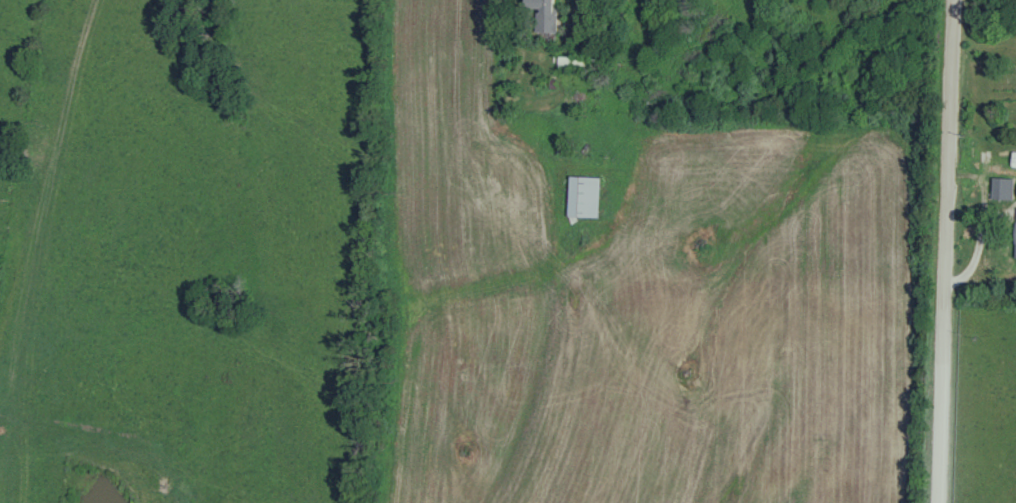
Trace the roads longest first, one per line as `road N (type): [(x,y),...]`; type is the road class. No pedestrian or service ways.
road 1 (residential): [(945,502),(960,0)]

